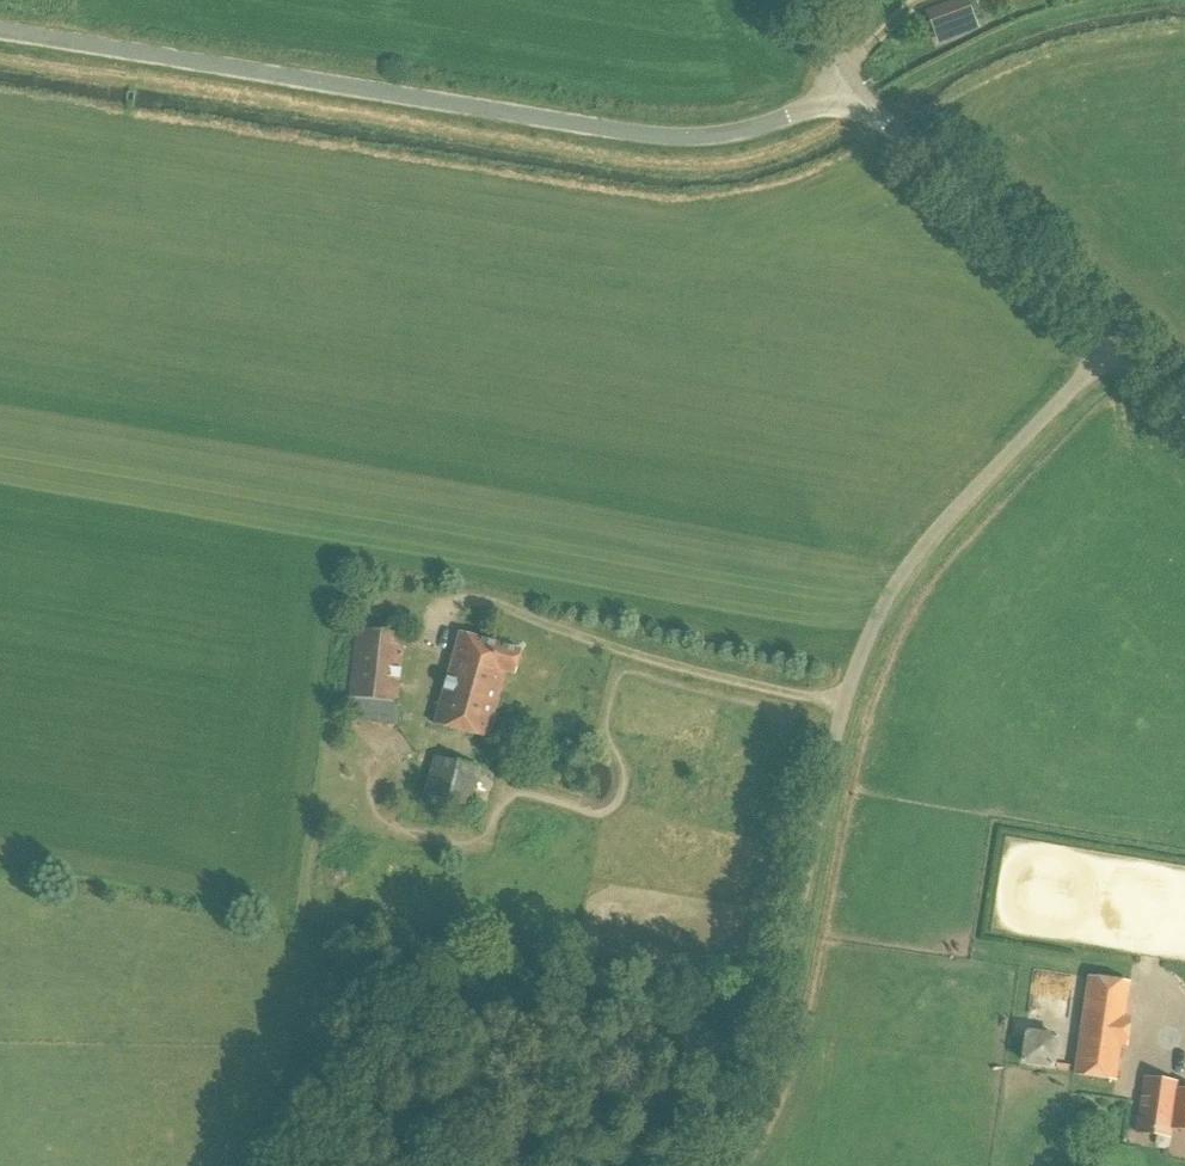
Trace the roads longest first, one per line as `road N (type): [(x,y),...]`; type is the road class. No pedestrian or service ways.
road 1 (unclassified): [(718,1165),(748,1117),(766,1054),(841,689),(864,630),(896,582),(1115,341)]
road 2 (unclassified): [(851,94),(780,124),(656,140),(0,31)]
road 3 (unclassified): [(1115,341),(851,94)]

